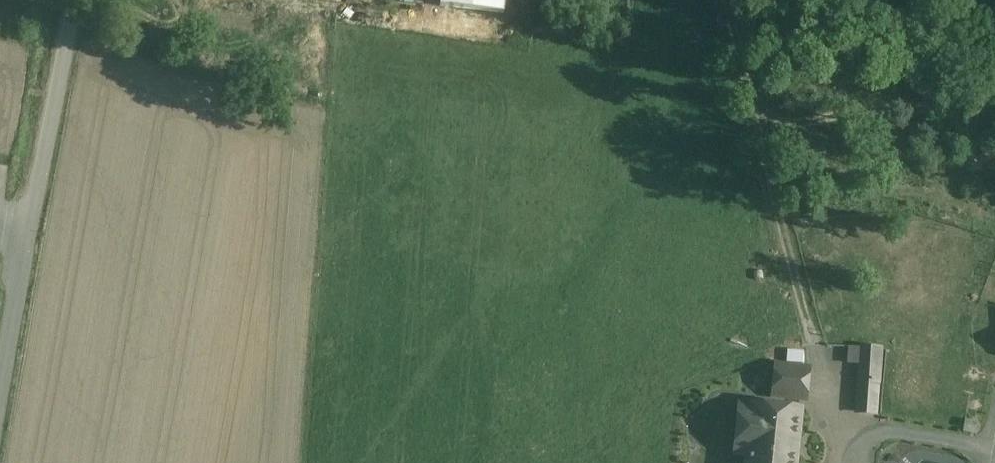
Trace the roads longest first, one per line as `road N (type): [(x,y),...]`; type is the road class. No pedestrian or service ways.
road 1 (track): [(729,0),(772,195),(829,384)]
road 2 (unclassified): [(0,349),(66,0)]

